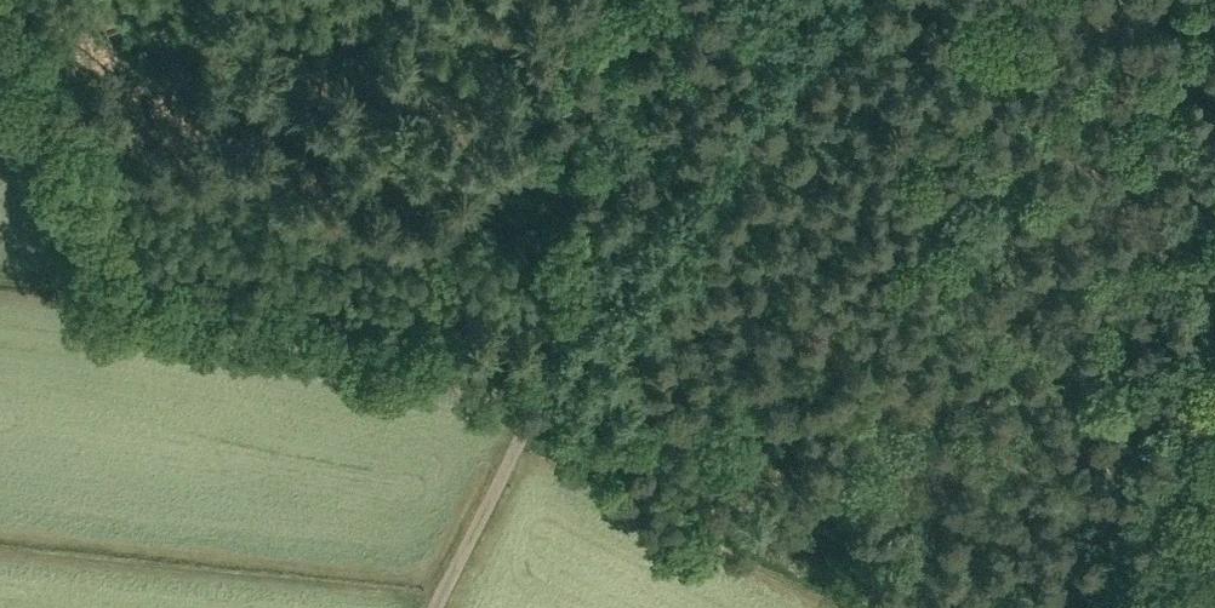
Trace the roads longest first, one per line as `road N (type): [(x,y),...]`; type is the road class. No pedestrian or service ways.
road 1 (track): [(435,607),(530,422),(562,327),(568,279),(522,0)]
road 2 (track): [(1214,429),(1157,607)]

